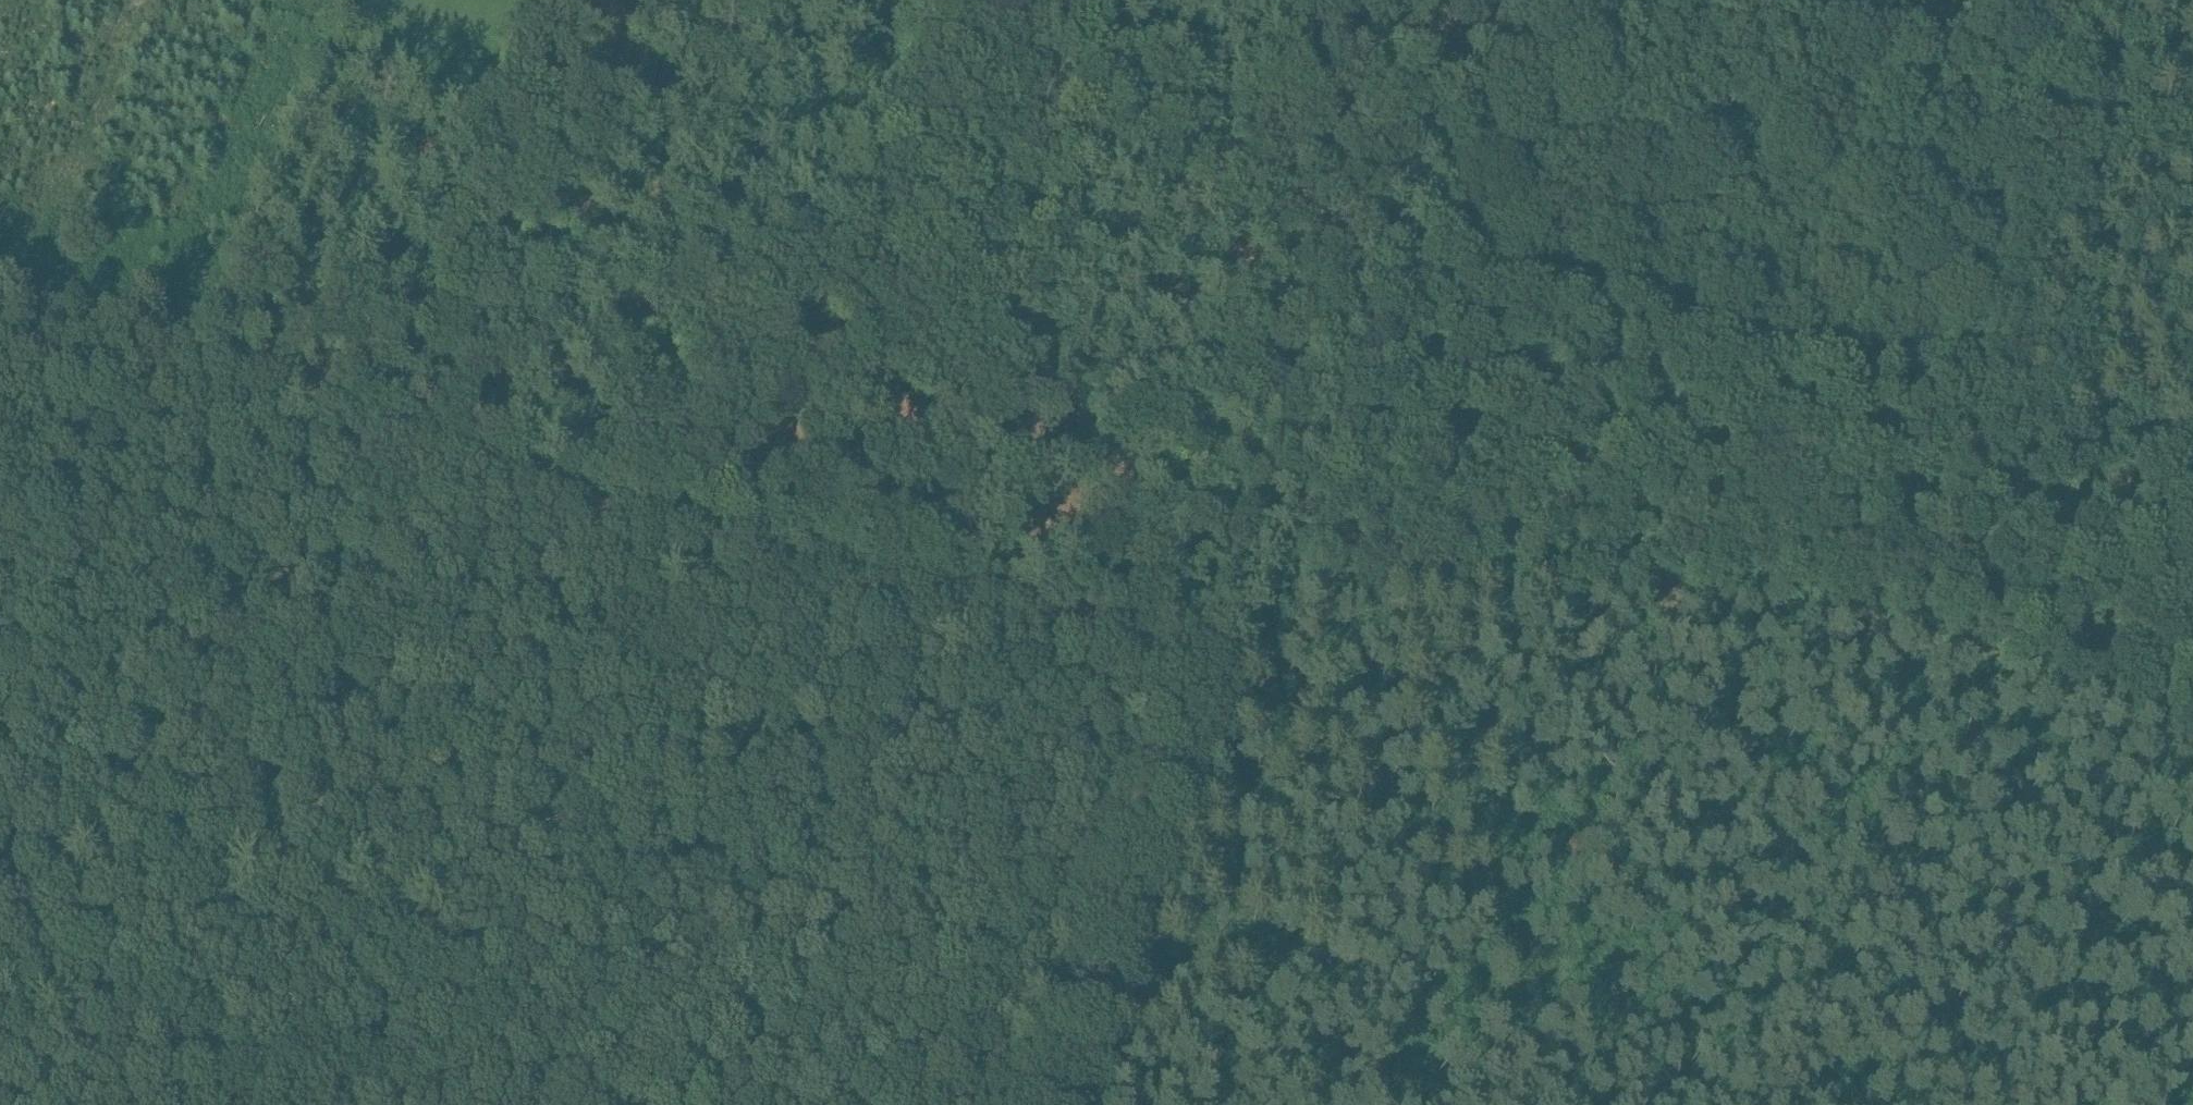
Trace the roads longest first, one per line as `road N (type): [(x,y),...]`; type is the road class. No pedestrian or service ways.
road 1 (track): [(1506,0),(1068,1104)]

